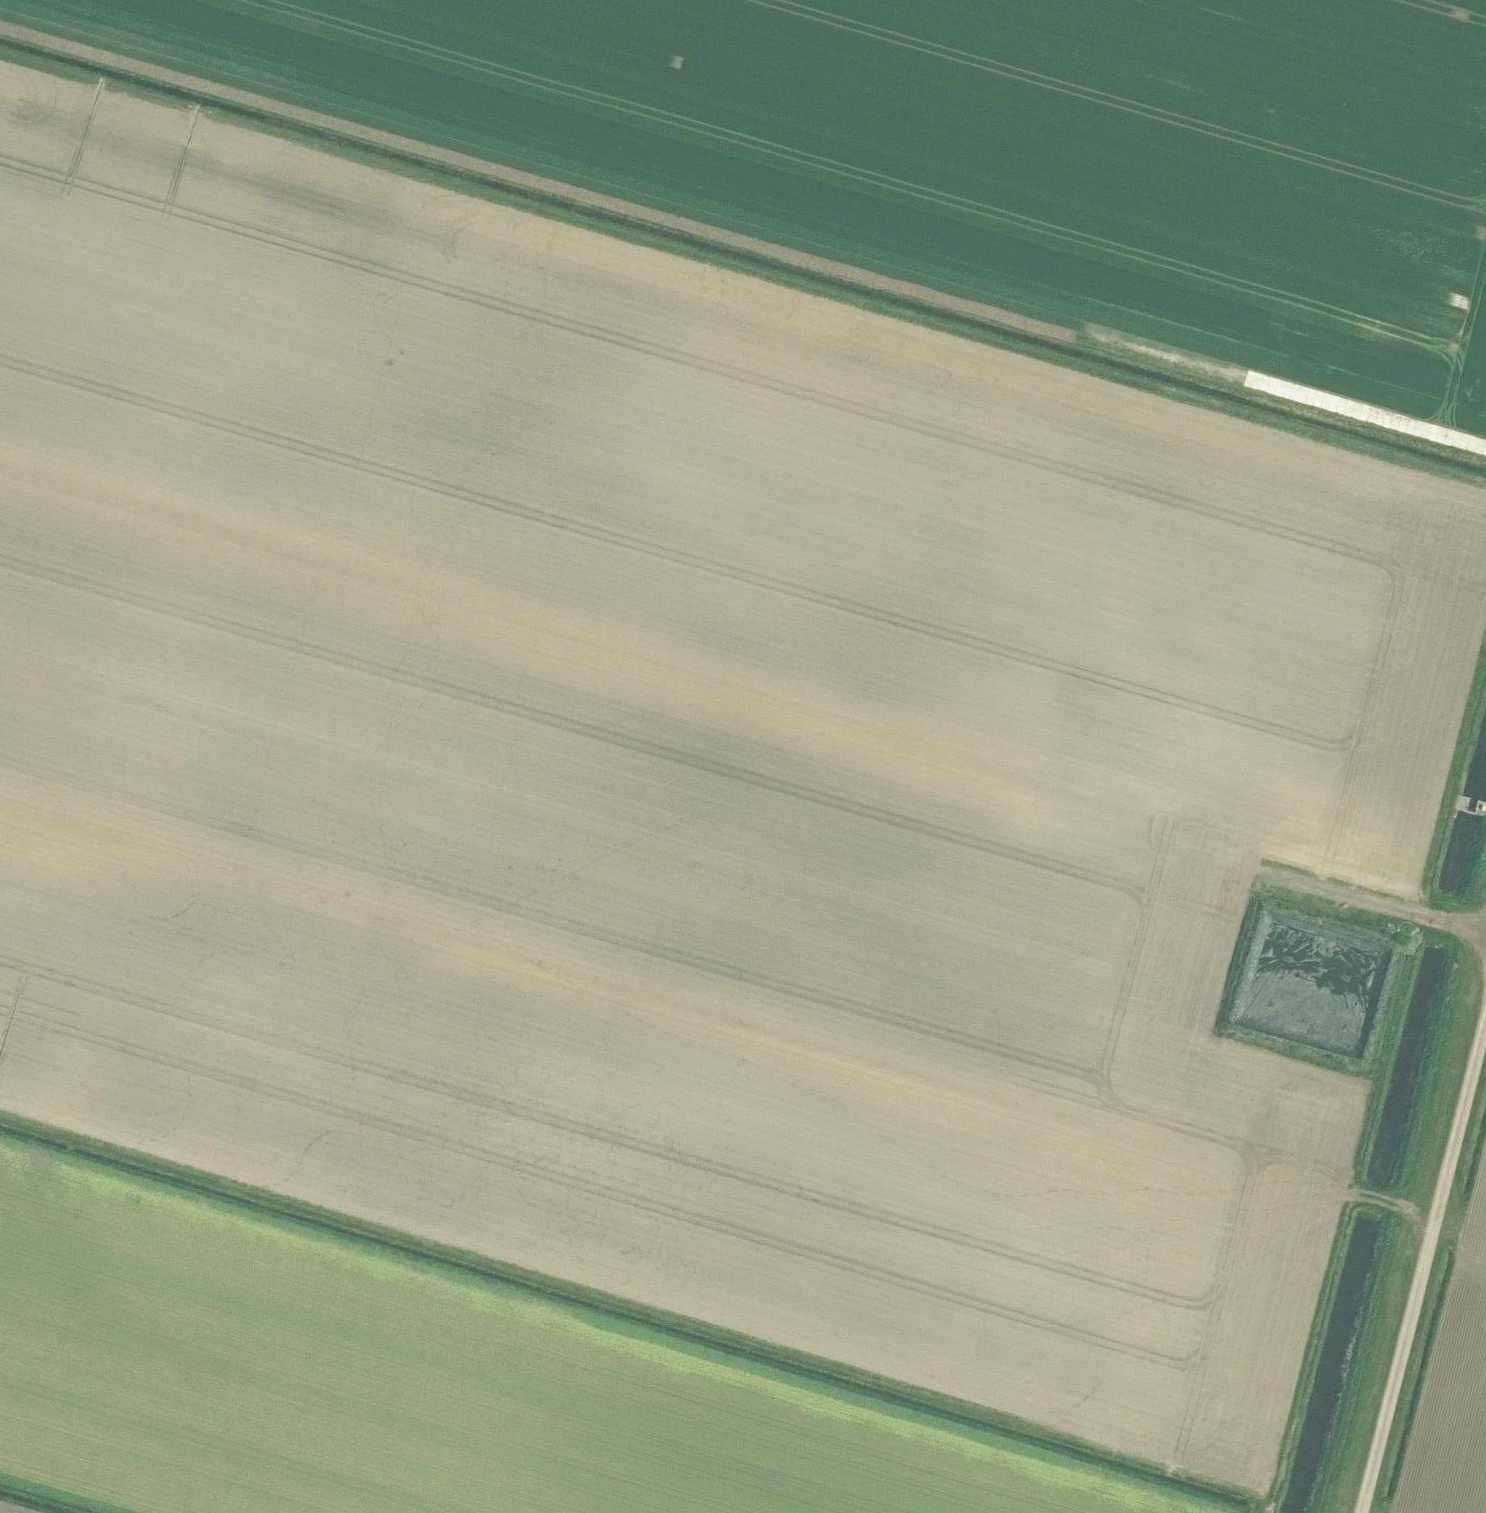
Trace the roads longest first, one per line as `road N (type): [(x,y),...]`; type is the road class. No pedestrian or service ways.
road 1 (unclassified): [(1362,1512),(1485,1020)]

